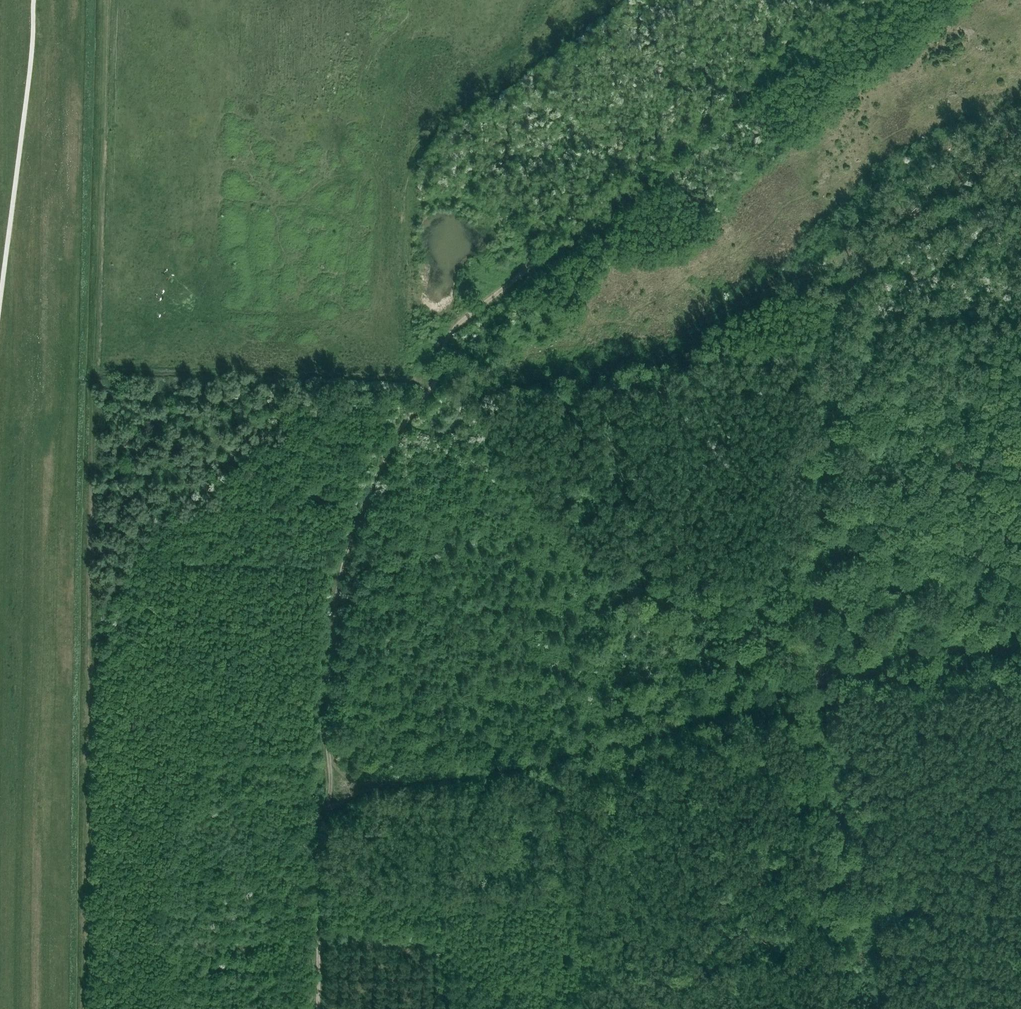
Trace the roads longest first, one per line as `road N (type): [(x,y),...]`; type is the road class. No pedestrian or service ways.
road 1 (track): [(824,0),(759,79),(456,325),(435,383),(396,436),(338,581),(317,1008)]
road 2 (track): [(867,1008),(814,619),(834,324),(845,297),(887,257),(1020,186)]
road 3 (track): [(1020,650),(895,656),(581,752),(326,795)]
road 4 (track): [(86,1008),(92,373)]
road 5 (track): [(92,373),(105,0)]

